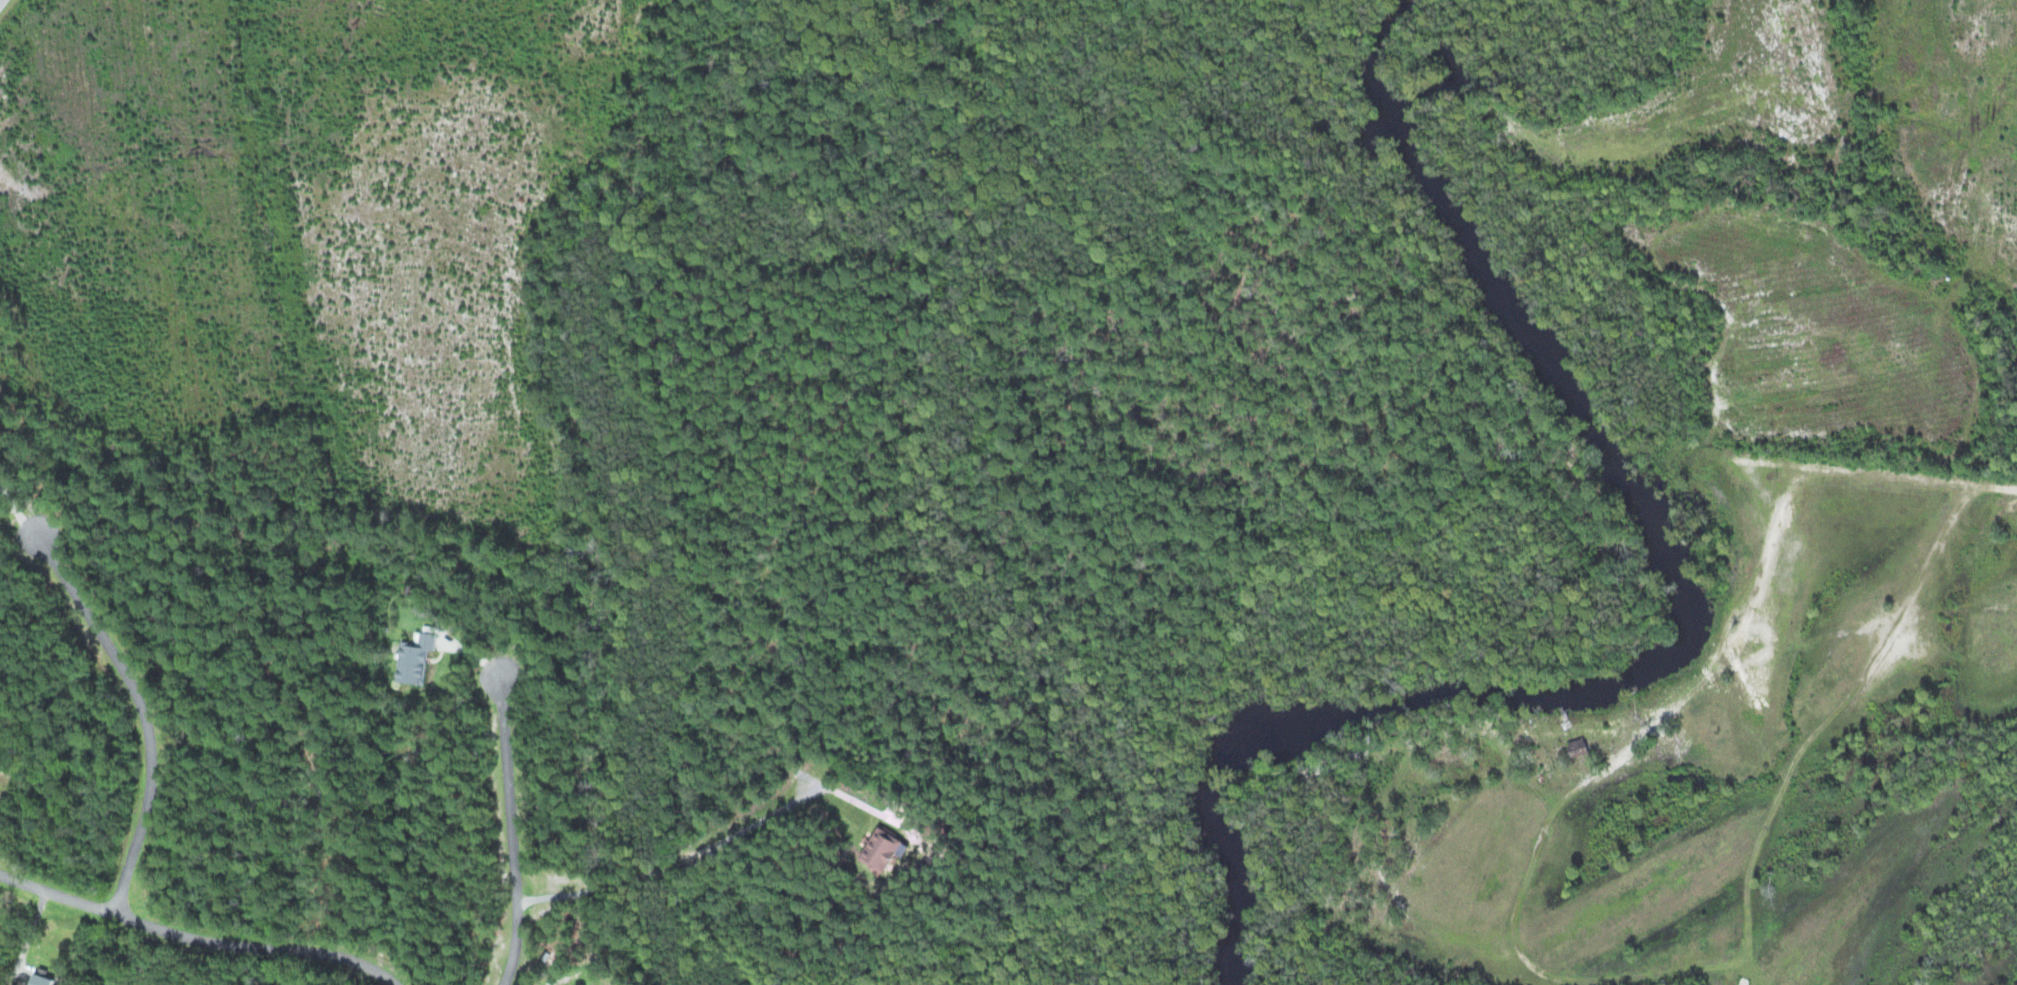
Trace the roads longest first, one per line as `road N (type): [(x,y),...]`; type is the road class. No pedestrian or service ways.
road 1 (residential): [(107,907),(134,825),(140,726),(129,679),(35,531)]
road 2 (residential): [(376,984),(333,954),(268,949),(107,907),(0,867)]
road 3 (residential): [(499,984),(513,962),(518,803),(502,674)]

